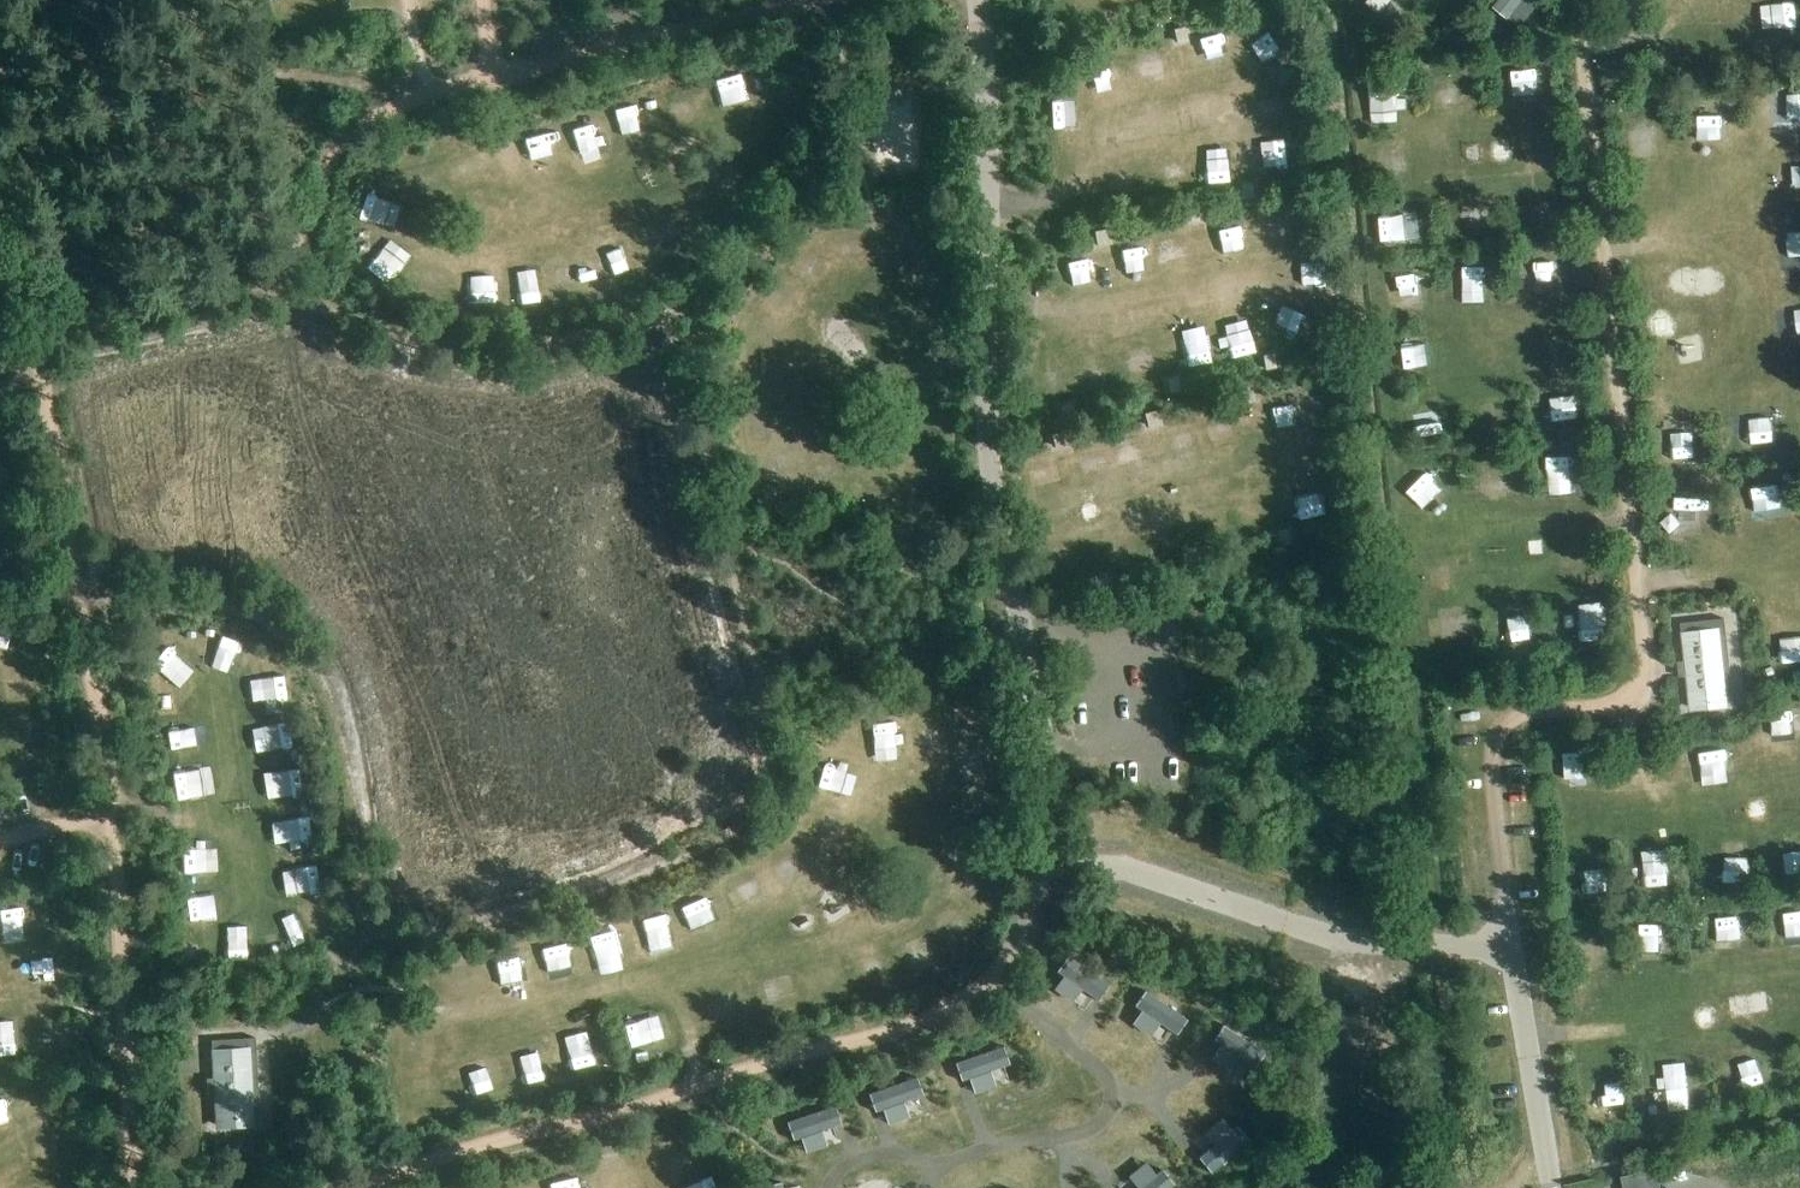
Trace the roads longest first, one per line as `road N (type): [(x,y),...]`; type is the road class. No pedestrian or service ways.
road 1 (track): [(688,296),(718,515),(776,752),(774,790),(762,809),(721,836),(541,912),(408,940),(363,928),(344,749),(327,694),(303,655),(243,614),(77,590)]
road 2 (track): [(1512,947),(1492,749),(1517,717),(1609,704),(1641,688),(1644,642),(1576,0)]
road 3 (track): [(0,138),(98,711),(137,1187)]
road 4 (track): [(36,334),(272,277),(393,330),(479,346),(570,336),(662,309),(722,272),(790,199),(821,136),(842,56),(834,0)]
road 5 (track): [(358,1187),(942,1011),(1005,965),(1034,902),(1044,854)]
road 6 (track): [(813,0),(385,111),(351,132),(325,167),(291,252),(272,277)]

